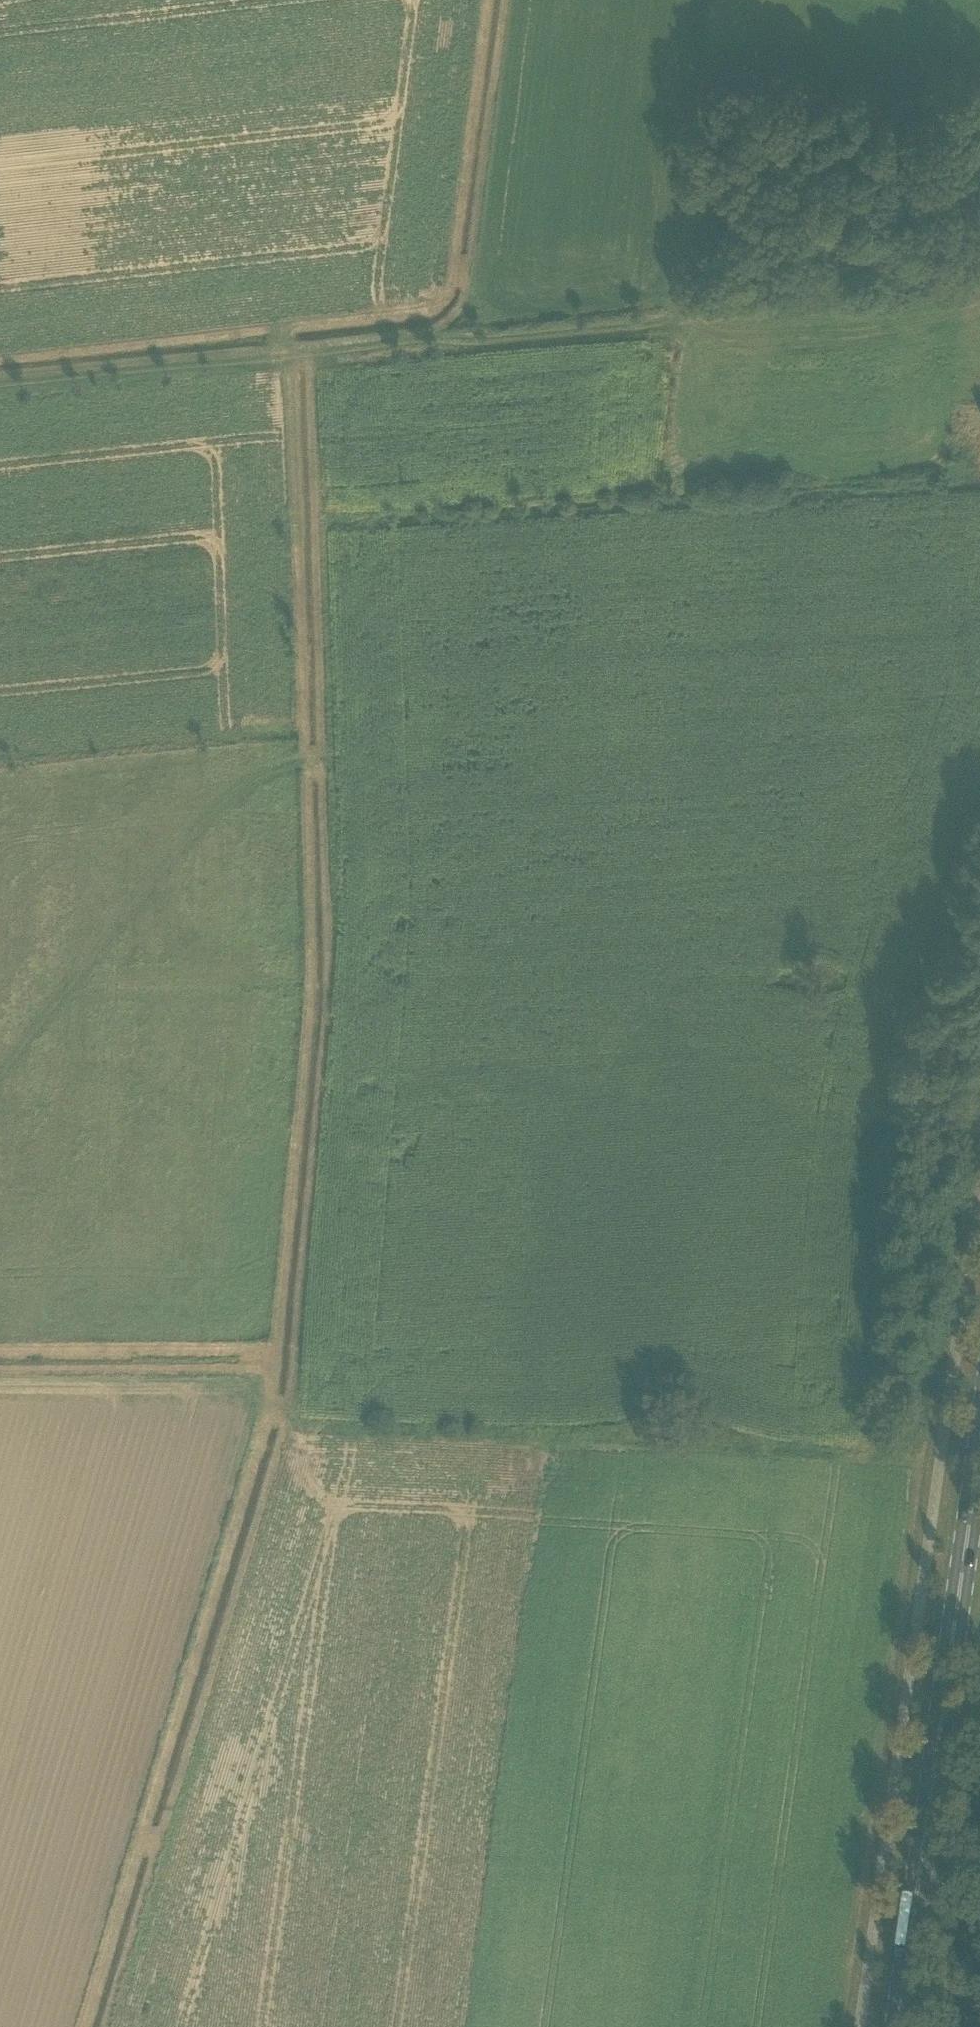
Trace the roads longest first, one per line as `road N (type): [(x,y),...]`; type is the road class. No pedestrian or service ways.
road 1 (track): [(0,387),(658,324),(677,310),(686,232),(706,208),(900,233),(979,233)]
road 2 (primary): [(898,2026),(979,1451)]

